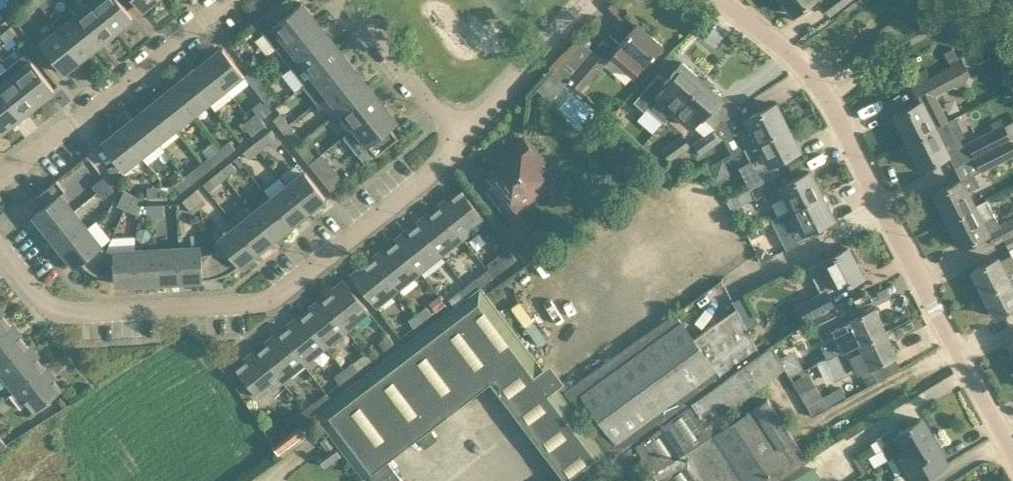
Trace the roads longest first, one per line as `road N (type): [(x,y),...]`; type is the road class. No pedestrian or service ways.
road 1 (unclassified): [(0,215),(49,301),(204,297),(257,279),(464,134)]
road 2 (unclassified): [(1012,454),(827,97),(726,0)]
road 3 (unclassified): [(1,164),(29,155),(217,0)]
road 4 (unclassified): [(464,134),(583,0)]
road 5 (unclassified): [(345,0),(464,134)]

